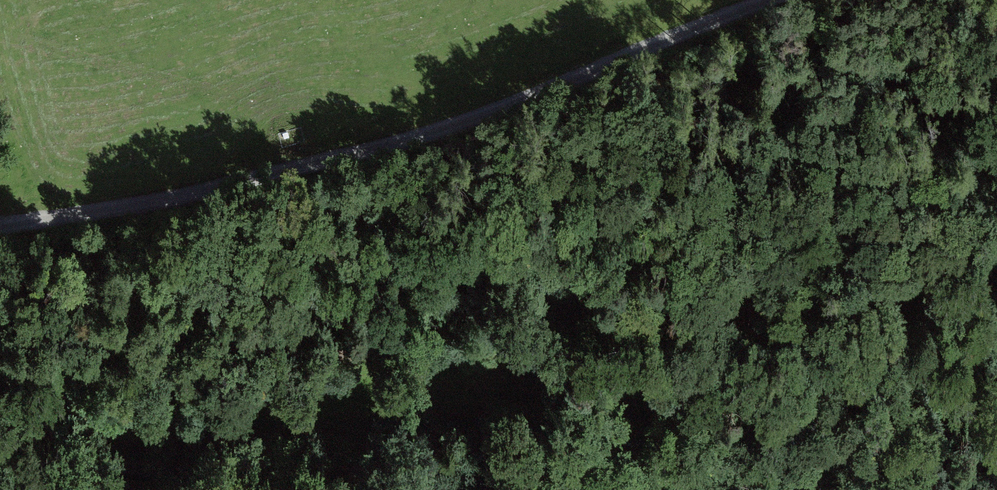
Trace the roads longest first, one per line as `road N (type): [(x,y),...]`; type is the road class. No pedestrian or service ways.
road 1 (track): [(775,0),(408,135),(152,202),(0,227)]
road 2 (track): [(526,489),(608,461),(719,455),(817,433),(996,359)]
road 3 (track): [(0,375),(180,437),(415,489)]

